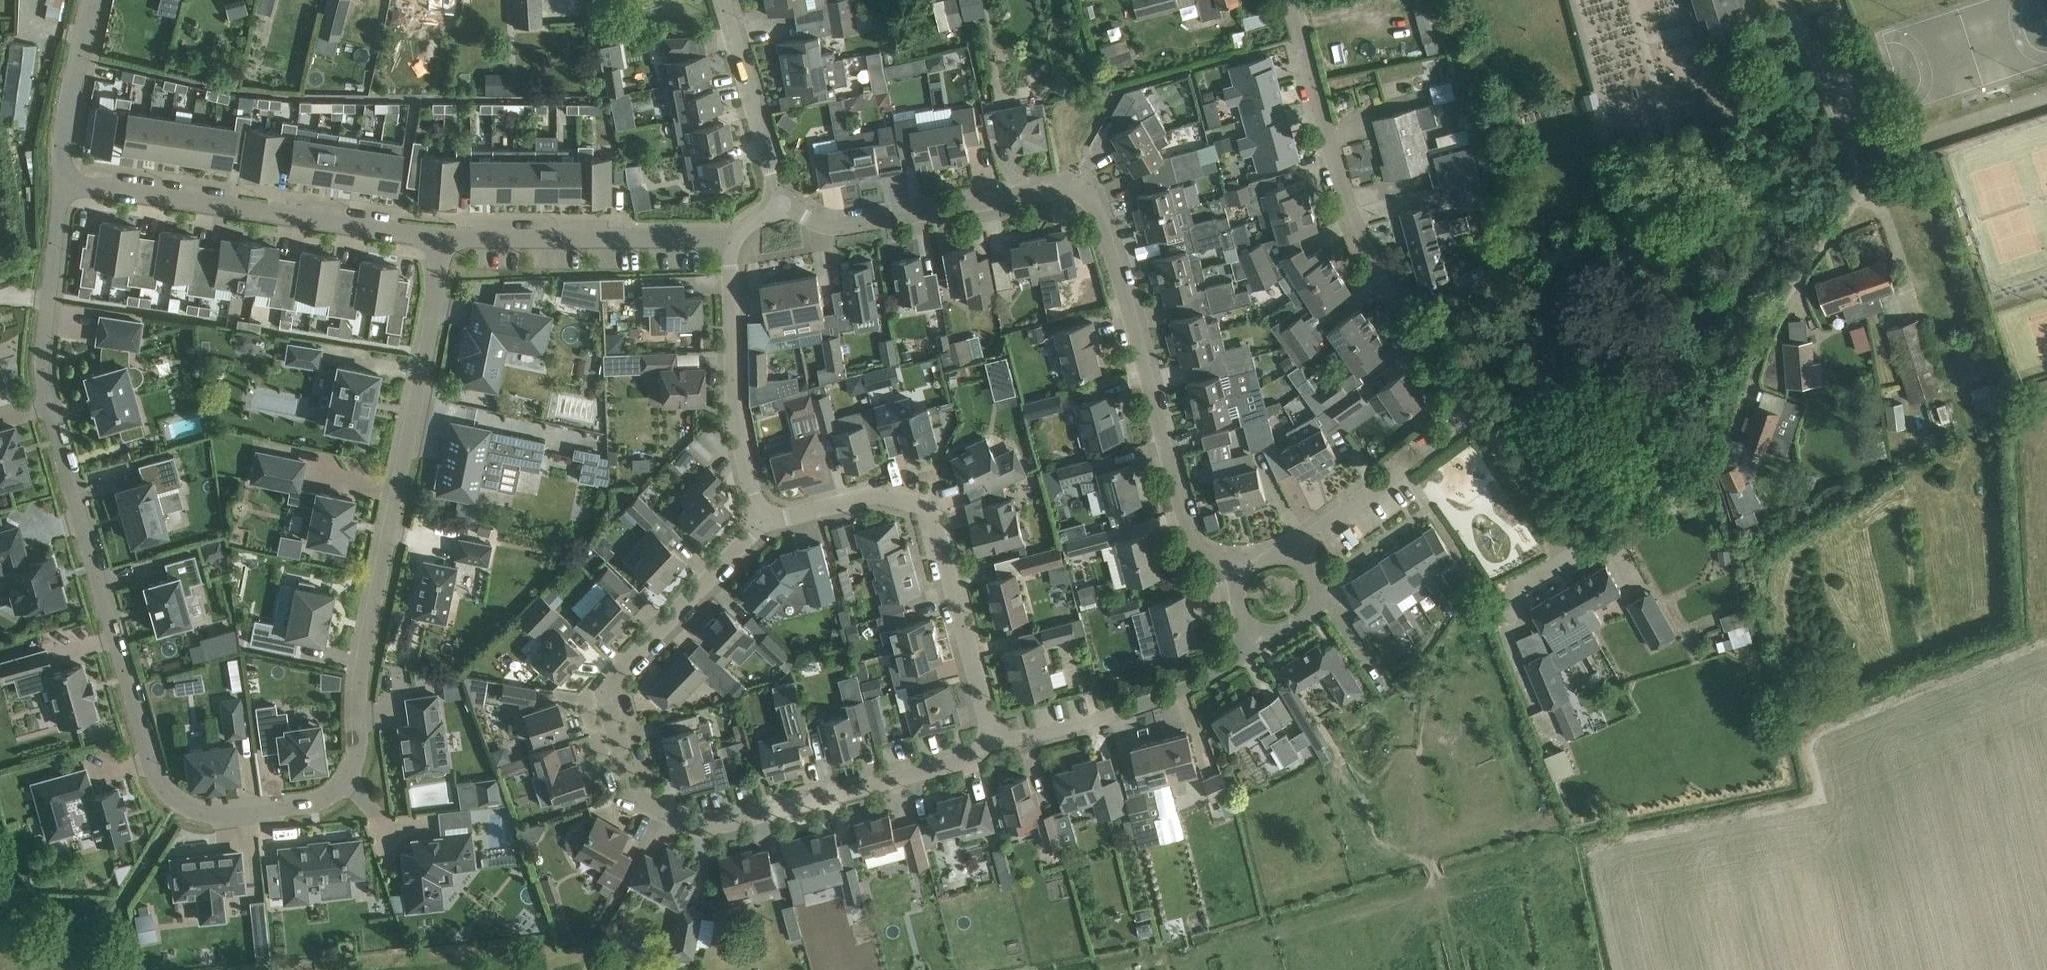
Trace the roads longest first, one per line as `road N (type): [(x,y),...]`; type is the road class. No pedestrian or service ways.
road 1 (residential): [(441,239),(438,296),(361,673),(357,763),(330,798),(209,816),(183,809),(152,771),(47,398),(43,354),(65,182)]
road 2 (residential): [(785,201),(803,216),(852,227),(1083,186),(1104,218),(1127,286),(1189,536),(1198,551),(1239,572)]
road 3 (residential): [(1478,410),(1403,311),(1347,212),(1289,0)]
road 4 (residential): [(1743,389),(1809,260),(1861,186),(1781,0)]
road 5 (residential): [(763,521),(872,495),(921,506),(990,736)]
road 6 (residential): [(65,182),(441,239)]
road 7 (residential): [(662,811),(636,797),(605,690),(763,521)]
road 8 (residential): [(662,811),(703,830),(963,762),(990,736)]
road 9 (residential): [(990,736),(1019,739),(1186,689),(1264,635)]
road 10 (residential): [(441,239),(734,239)]
road 11 (residential): [(763,521),(737,397),(734,239)]
road 12 (residential): [(1292,551),(1478,410)]
road 13 (residential): [(719,0),(785,201)]
road 14 (residential): [(65,182),(62,147),(91,0)]
road 15 (residential): [(1574,556),(1478,410)]

